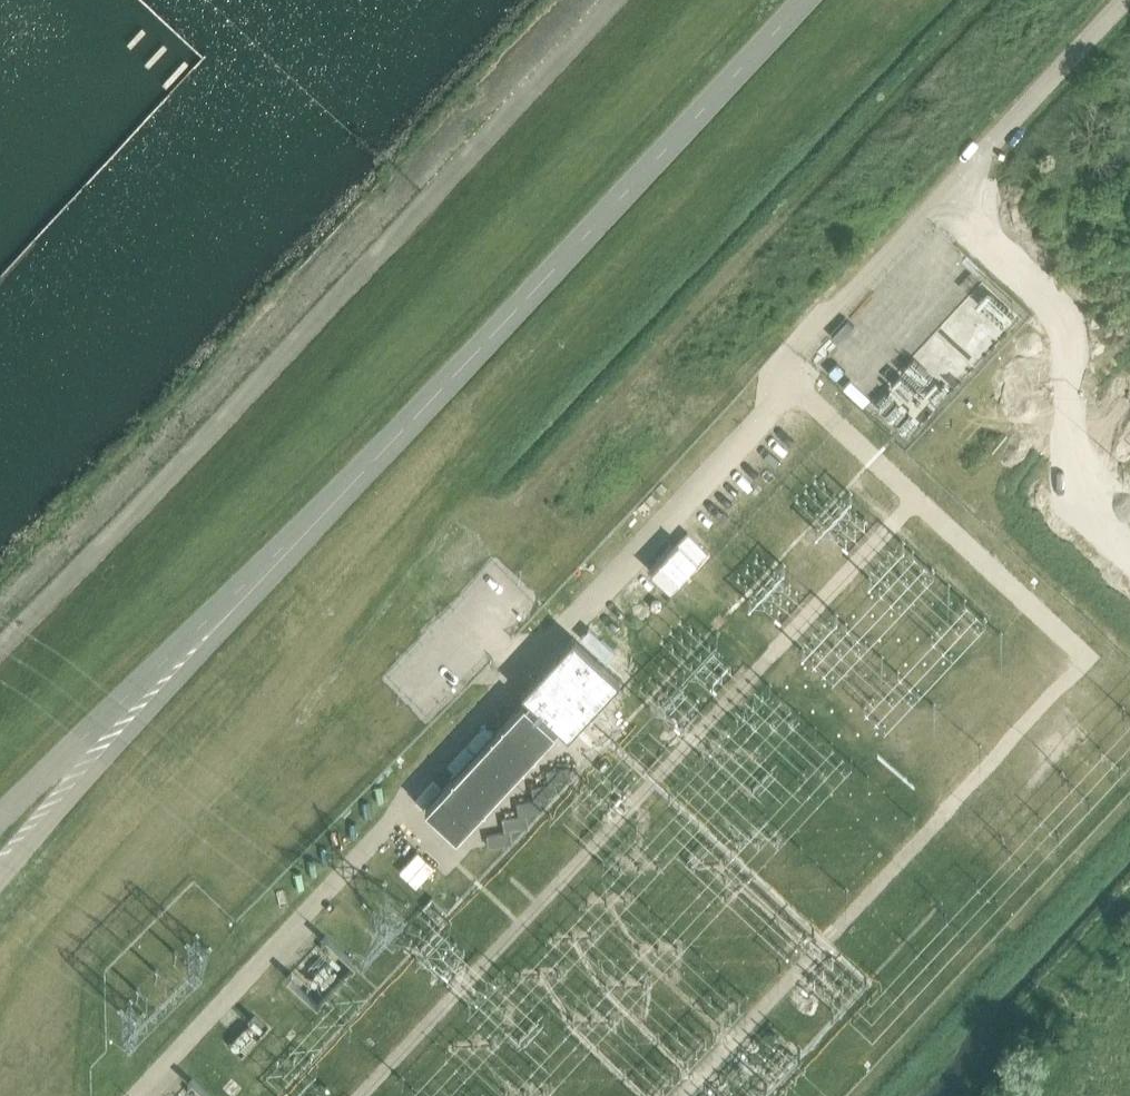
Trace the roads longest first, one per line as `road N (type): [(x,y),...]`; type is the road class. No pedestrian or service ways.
road 1 (tertiary): [(809,0),(139,697)]
road 2 (tertiary): [(0,880),(109,750),(139,697)]
road 3 (tertiary): [(139,697),(90,728),(0,816)]

